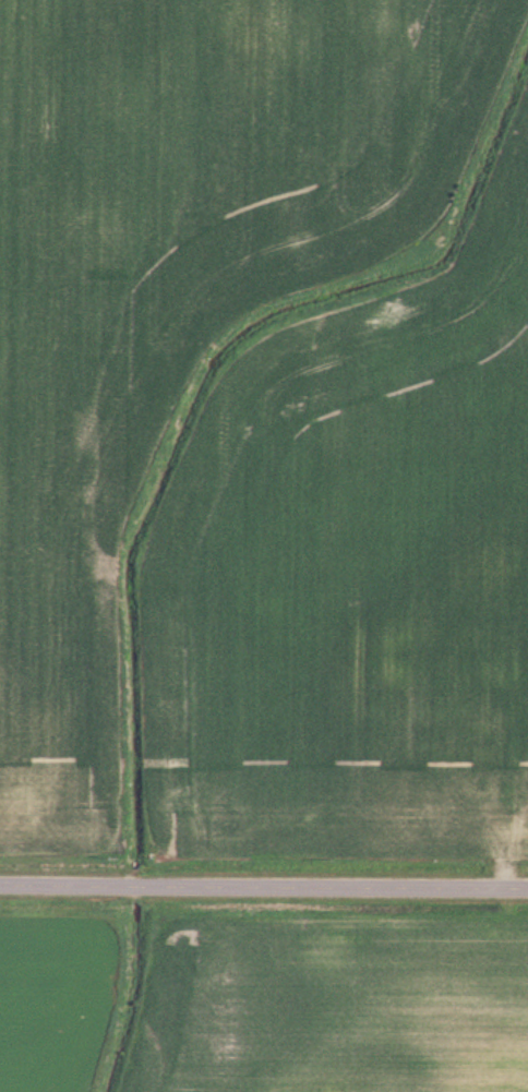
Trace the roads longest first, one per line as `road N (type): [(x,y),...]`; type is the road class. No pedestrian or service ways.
road 1 (residential): [(527,890),(0,886)]

